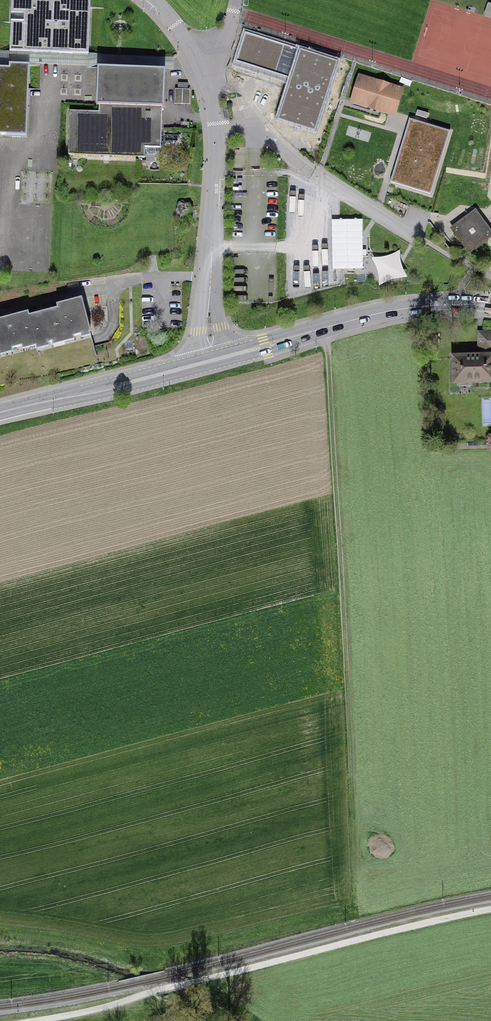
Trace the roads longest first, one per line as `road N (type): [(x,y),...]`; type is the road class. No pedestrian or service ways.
road 1 (track): [(325,329),(352,852)]
road 2 (track): [(185,983),(490,909)]
road 3 (secondary): [(490,306),(395,310),(213,360)]
road 4 (residential): [(218,130),(258,131),(319,179),(419,238)]
road 5 (residential): [(218,130),(213,360)]
road 6 (secondary): [(213,360),(0,413)]
road 7 (track): [(31,1020),(158,990)]

